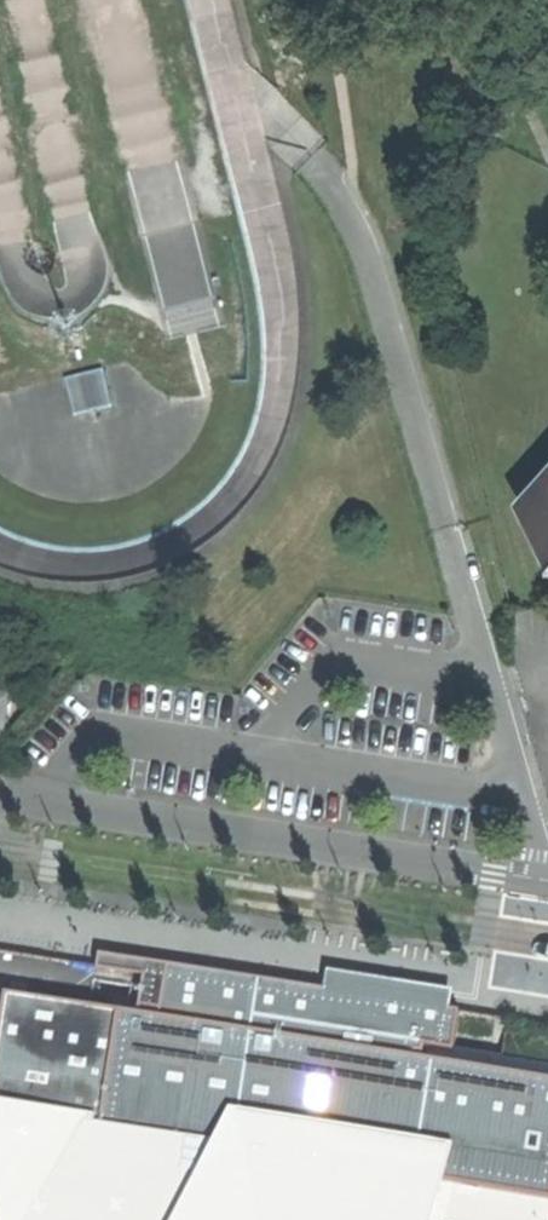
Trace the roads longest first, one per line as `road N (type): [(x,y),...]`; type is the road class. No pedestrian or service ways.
road 1 (unclassified): [(547,882),(0,798)]

